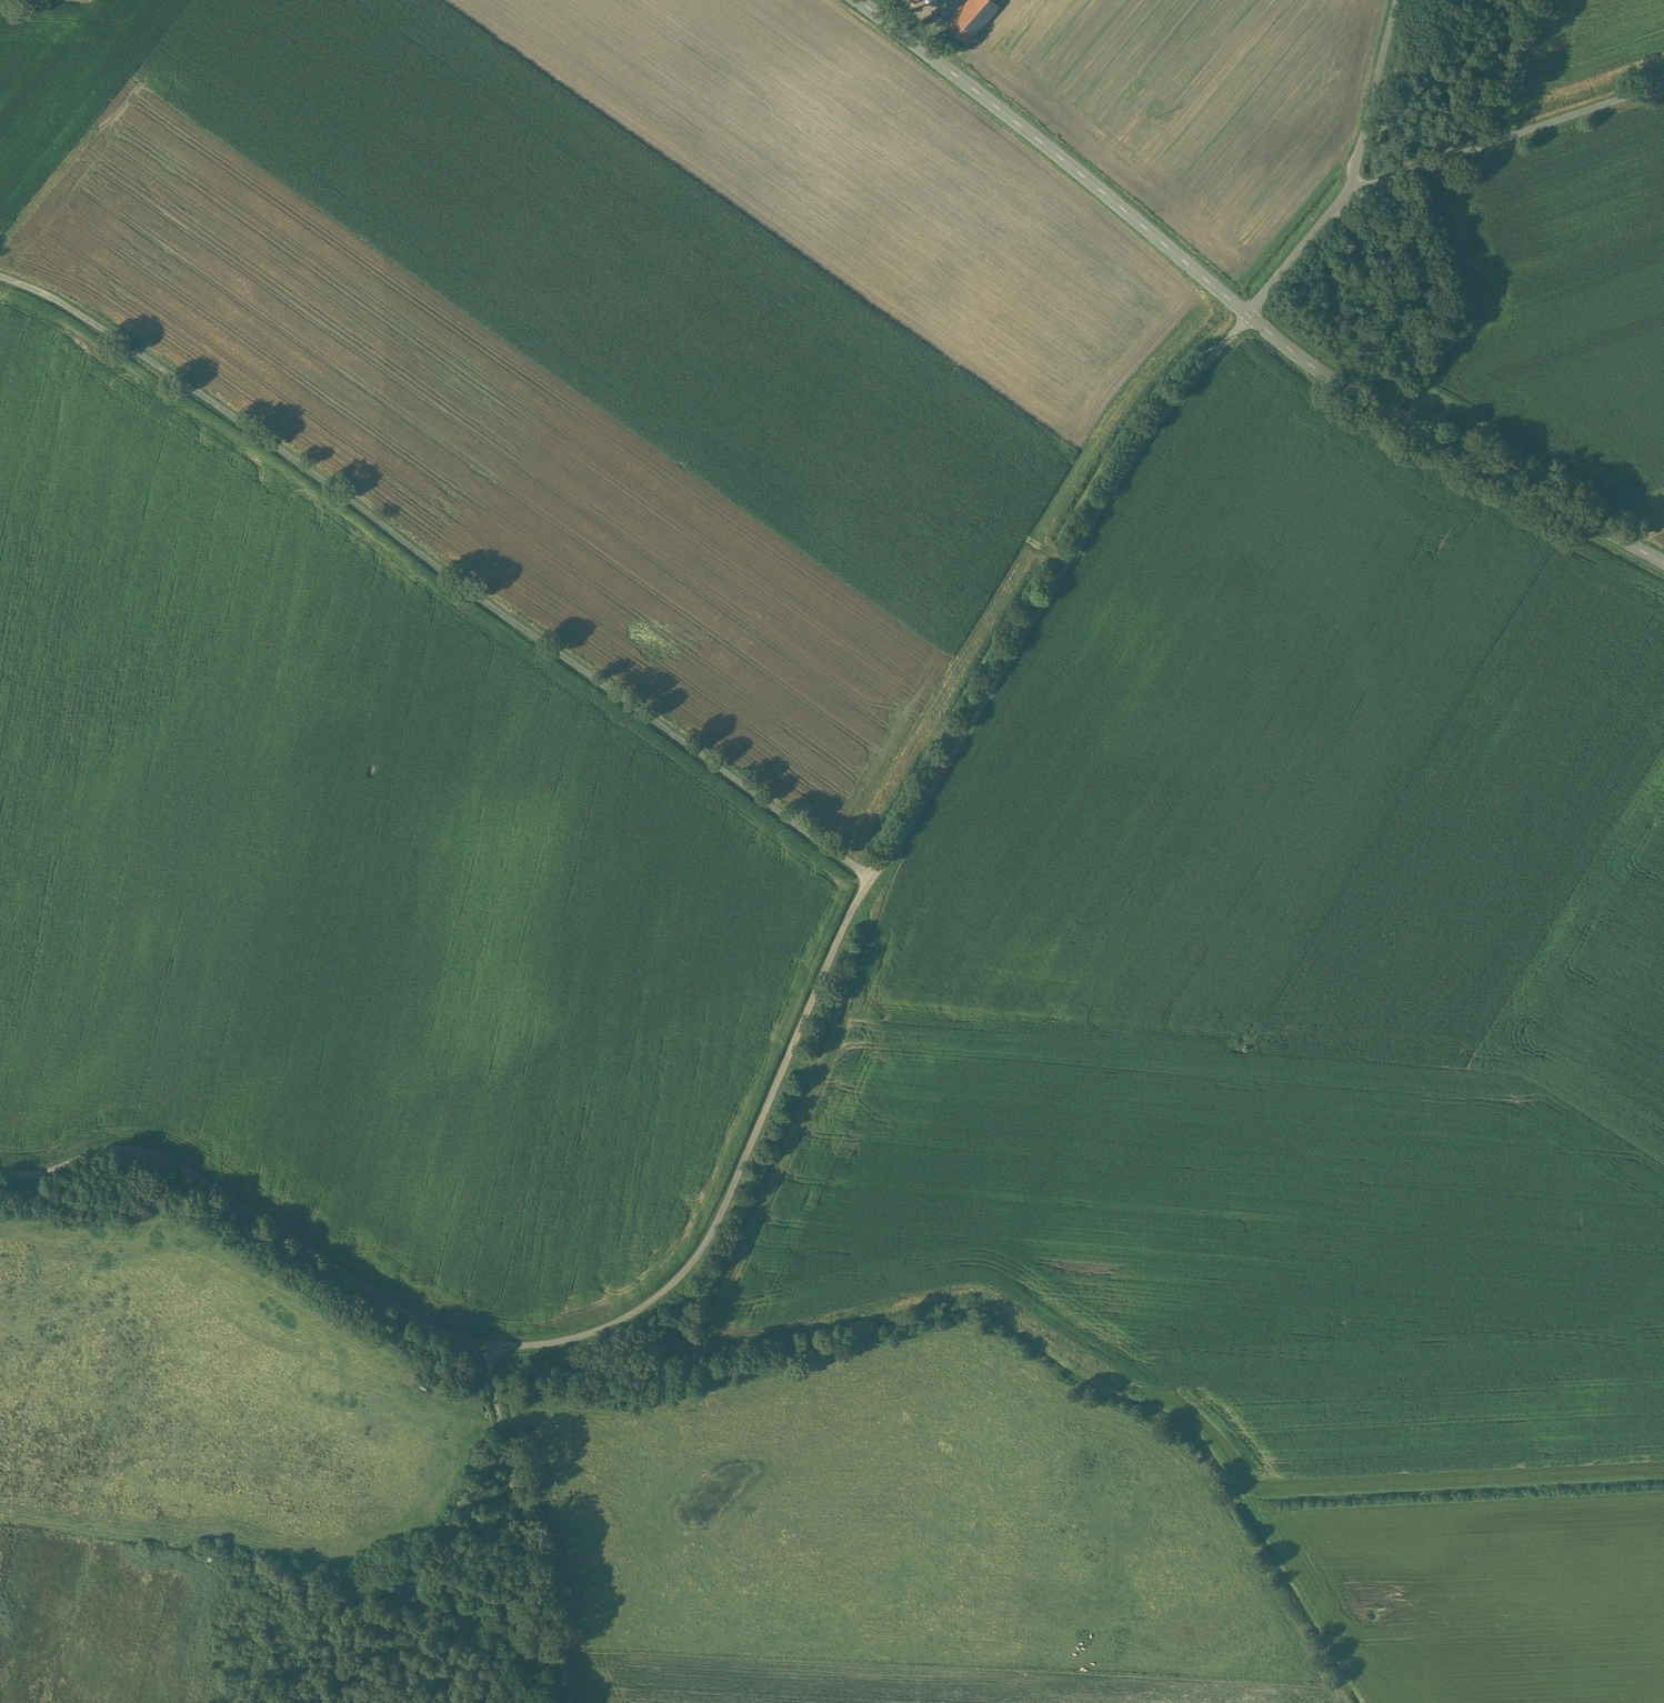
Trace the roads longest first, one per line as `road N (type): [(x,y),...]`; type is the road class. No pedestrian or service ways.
road 1 (unclassified): [(0,1173),(43,1173),(93,1151),(149,1153),(438,1330),(489,1345),(585,1334),(625,1315),(701,1245),(872,878)]
road 2 (unclassified): [(0,276),(94,323),(270,442),(872,878)]
road 3 (unclassified): [(872,878),(1141,444),(1248,315)]
road 4 (tertiary): [(859,0),(1248,315)]
road 5 (tertiary): [(1248,315),(1338,383),(1663,563)]
road 6 (unclassified): [(1351,190),(1663,84)]
road 7 (unclassified): [(1351,190),(1396,0)]
road 8 (unclassified): [(1248,315),(1351,190)]

